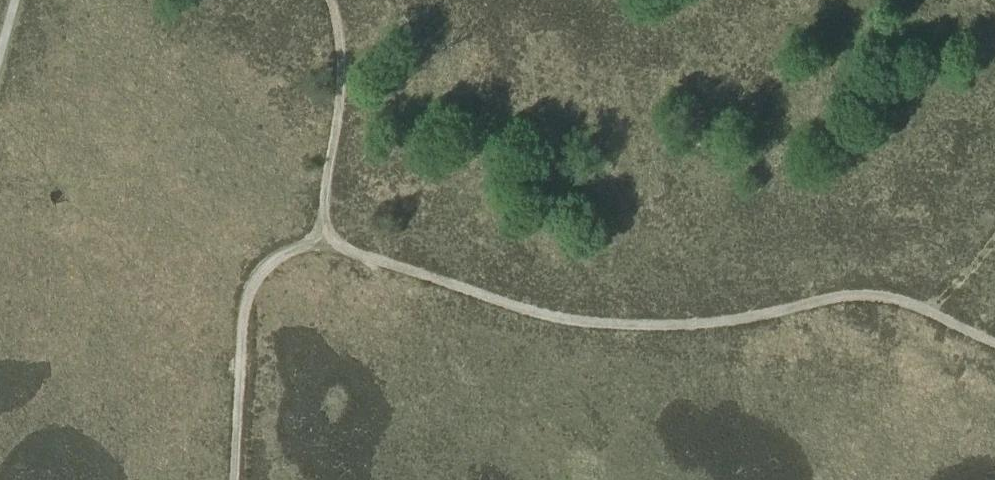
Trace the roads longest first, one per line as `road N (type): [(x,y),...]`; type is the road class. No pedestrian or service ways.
road 1 (track): [(318,244),(564,324),(700,329),(875,294),(994,343)]

